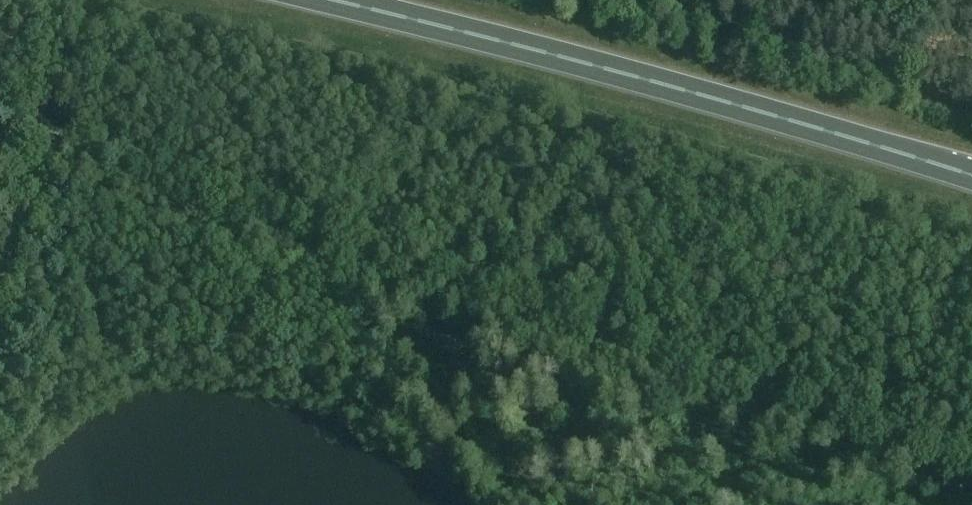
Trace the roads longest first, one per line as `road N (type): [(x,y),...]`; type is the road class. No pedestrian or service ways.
road 1 (track): [(50,135),(87,136),(971,449)]
road 2 (trunk): [(971,175),(333,0)]
road 3 (track): [(50,135),(0,276)]

